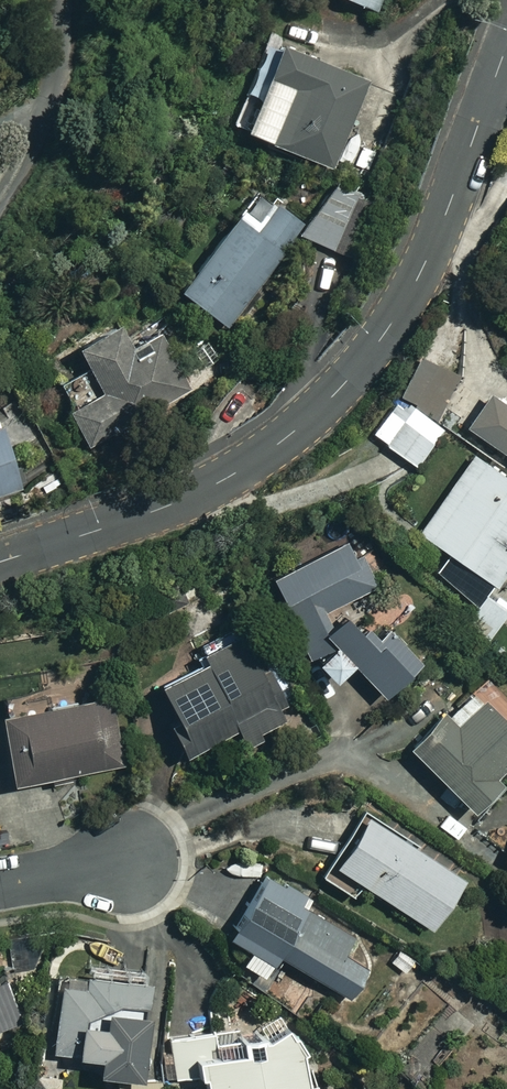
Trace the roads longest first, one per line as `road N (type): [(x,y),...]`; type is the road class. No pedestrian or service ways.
road 1 (residential): [(0,561),(159,510),(223,479),(308,420),(391,323),(425,262),(506,45)]
road 2 (residential): [(63,0),(47,104),(0,200)]
road 3 (residential): [(129,857),(0,882)]

